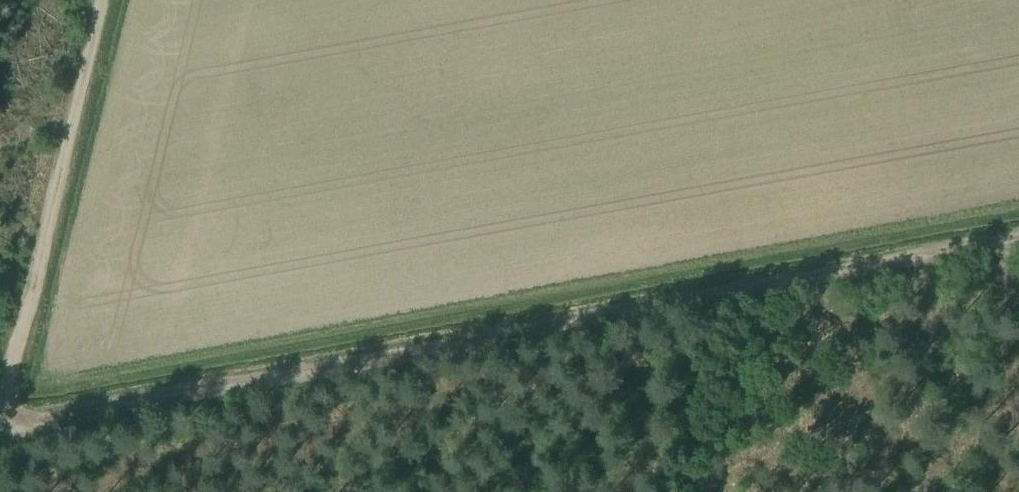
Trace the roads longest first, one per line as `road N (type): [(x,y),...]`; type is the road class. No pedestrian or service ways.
road 1 (track): [(719,291),(0,426)]
road 2 (track): [(0,392),(105,0)]
road 3 (track): [(1018,238),(719,291)]

